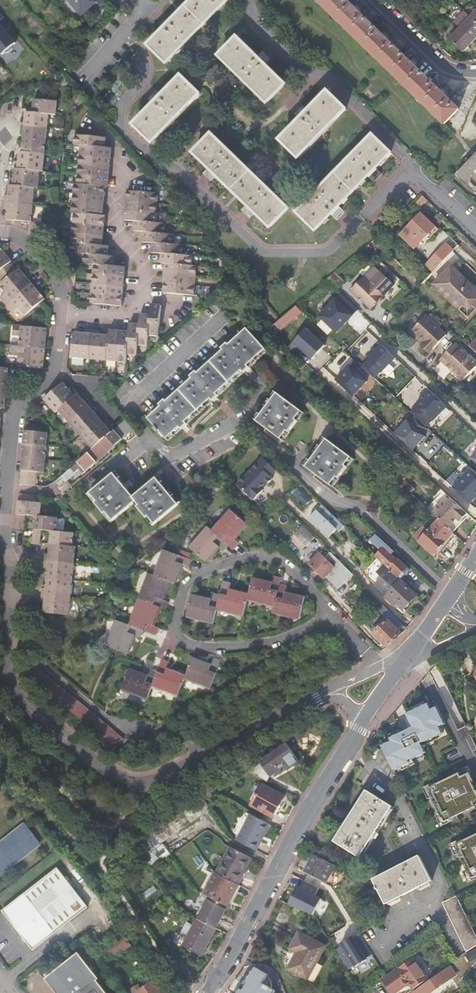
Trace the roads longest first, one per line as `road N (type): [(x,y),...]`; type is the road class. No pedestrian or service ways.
road 1 (residential): [(64,317),(50,377),(15,410),(2,537),(3,653),(13,690),(127,783),(151,785),(323,695)]
road 2 (residential): [(333,616),(275,645),(218,651),(174,637),(186,586),(248,556),(282,561)]
road 3 (residential): [(363,721),(209,992)]
road 4 (residential): [(122,161),(120,228),(139,261),(135,302),(116,320),(64,317)]
road 5 (residential): [(388,0),(454,75),(475,72)]

